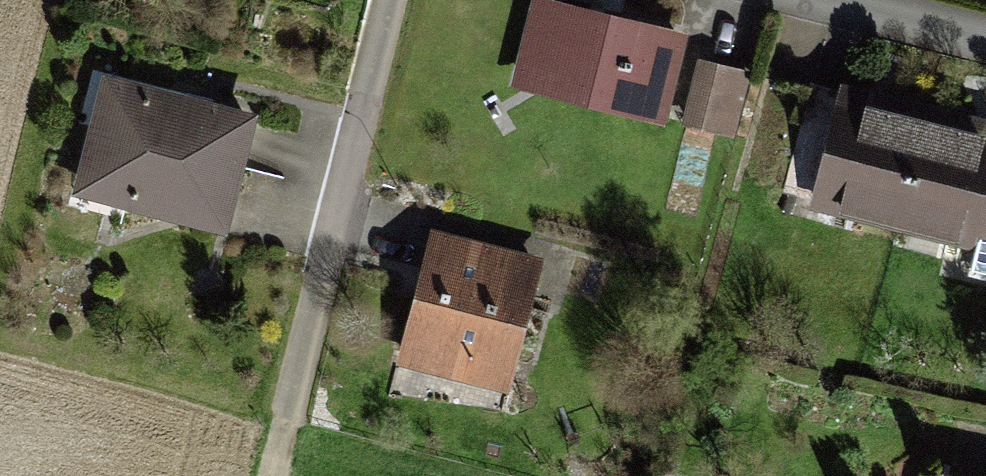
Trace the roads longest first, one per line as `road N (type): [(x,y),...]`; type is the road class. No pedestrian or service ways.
road 1 (residential): [(294,379),(390,0)]
road 2 (residential): [(985,55),(783,0)]

